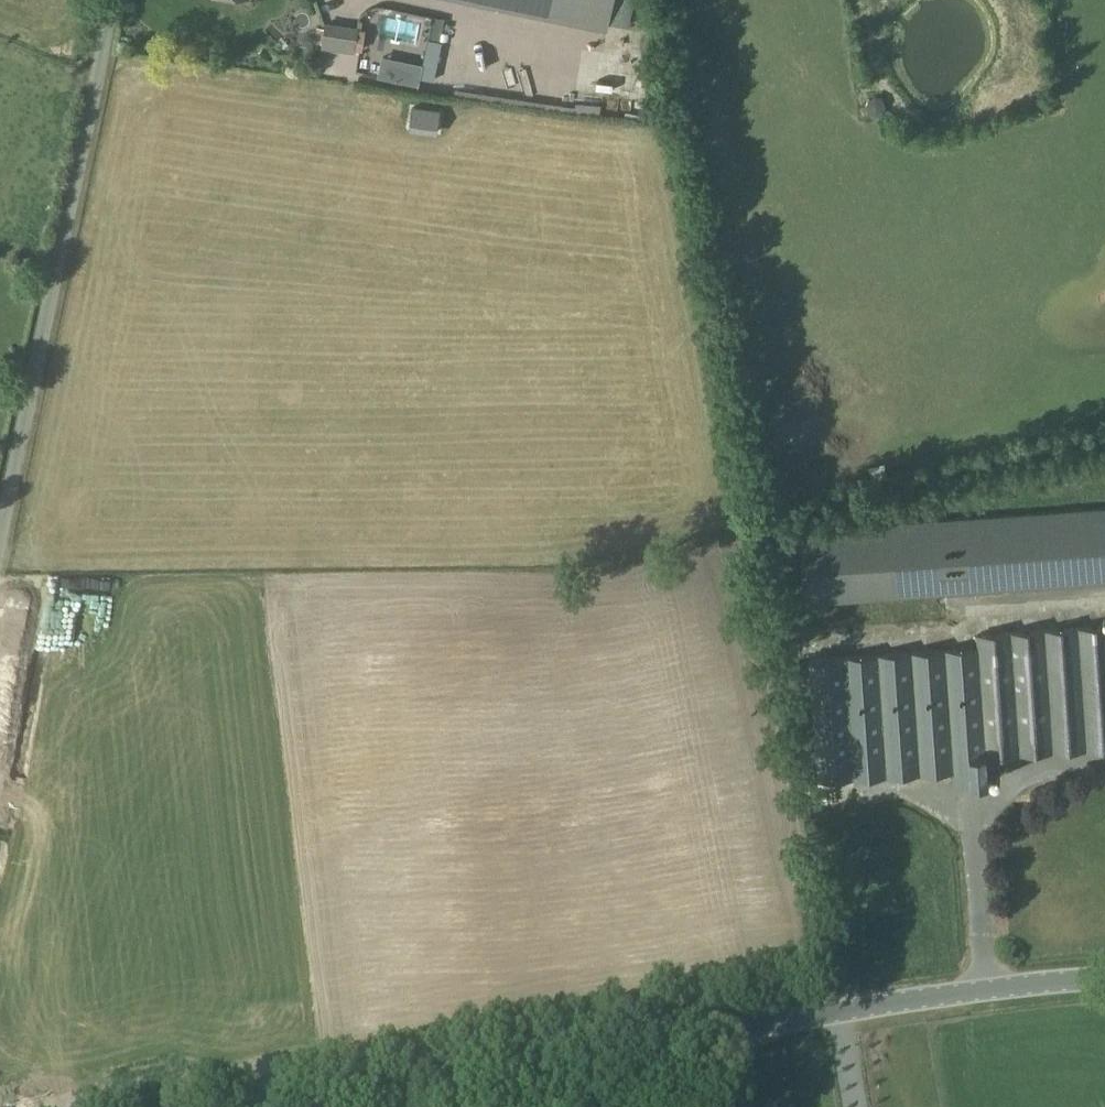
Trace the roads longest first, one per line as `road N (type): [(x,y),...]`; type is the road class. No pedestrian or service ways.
road 1 (unclassified): [(337,1106),(889,999),(1104,978)]
road 2 (unclassified): [(0,538),(113,0)]

